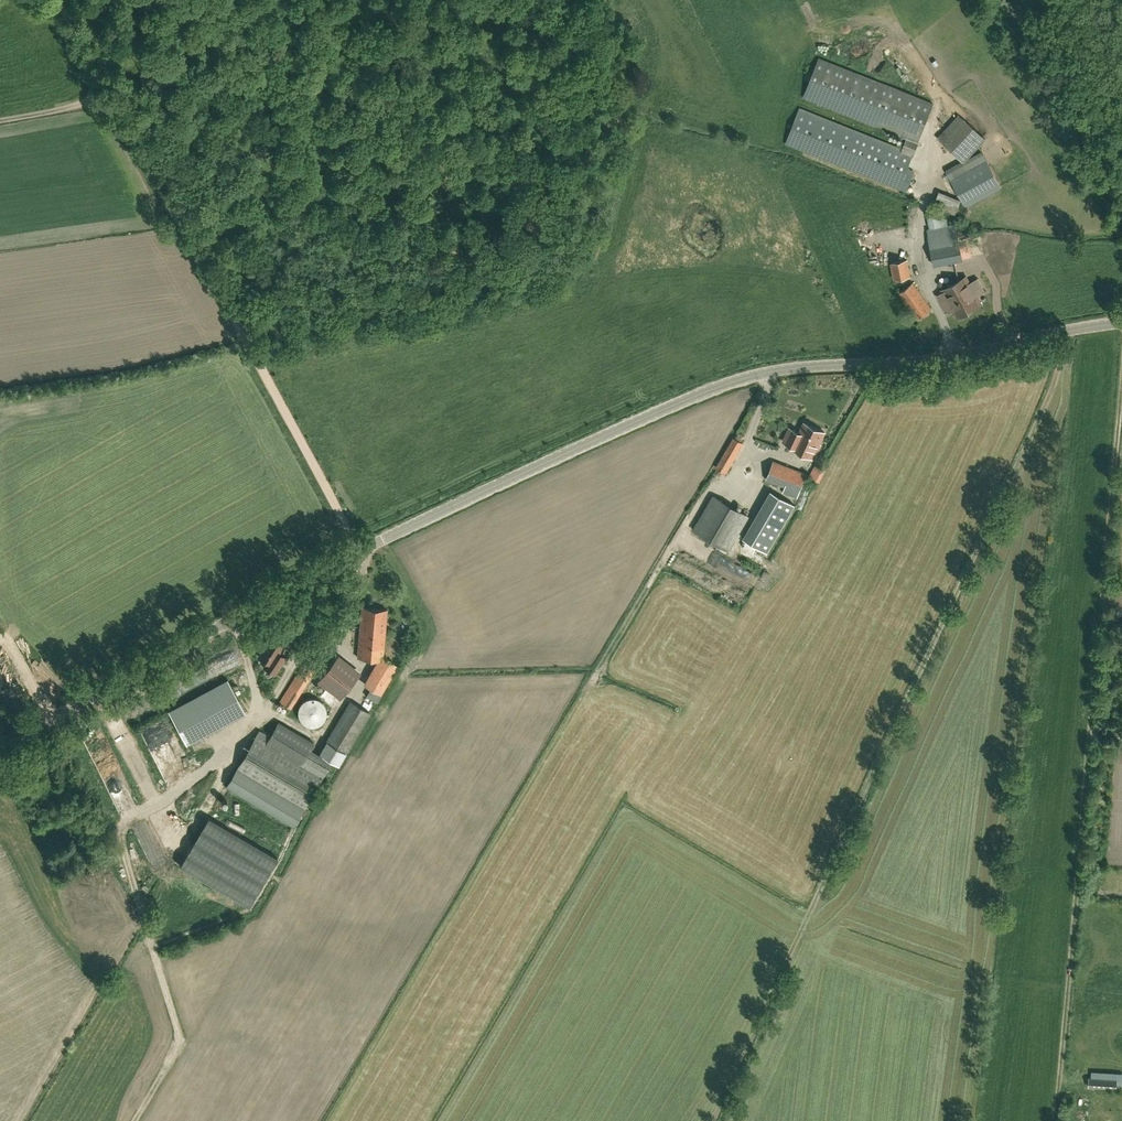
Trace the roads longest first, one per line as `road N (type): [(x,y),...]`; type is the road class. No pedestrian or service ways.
road 1 (unclassified): [(0,736),(359,547),(752,375),(938,361),(1121,323)]
road 2 (track): [(1055,335),(1054,378),(716,1120)]
road 3 (track): [(1121,348),(1056,1120)]
road 4 (track): [(61,0),(359,547)]
road 5 (track): [(129,1120),(177,1041),(128,871)]

